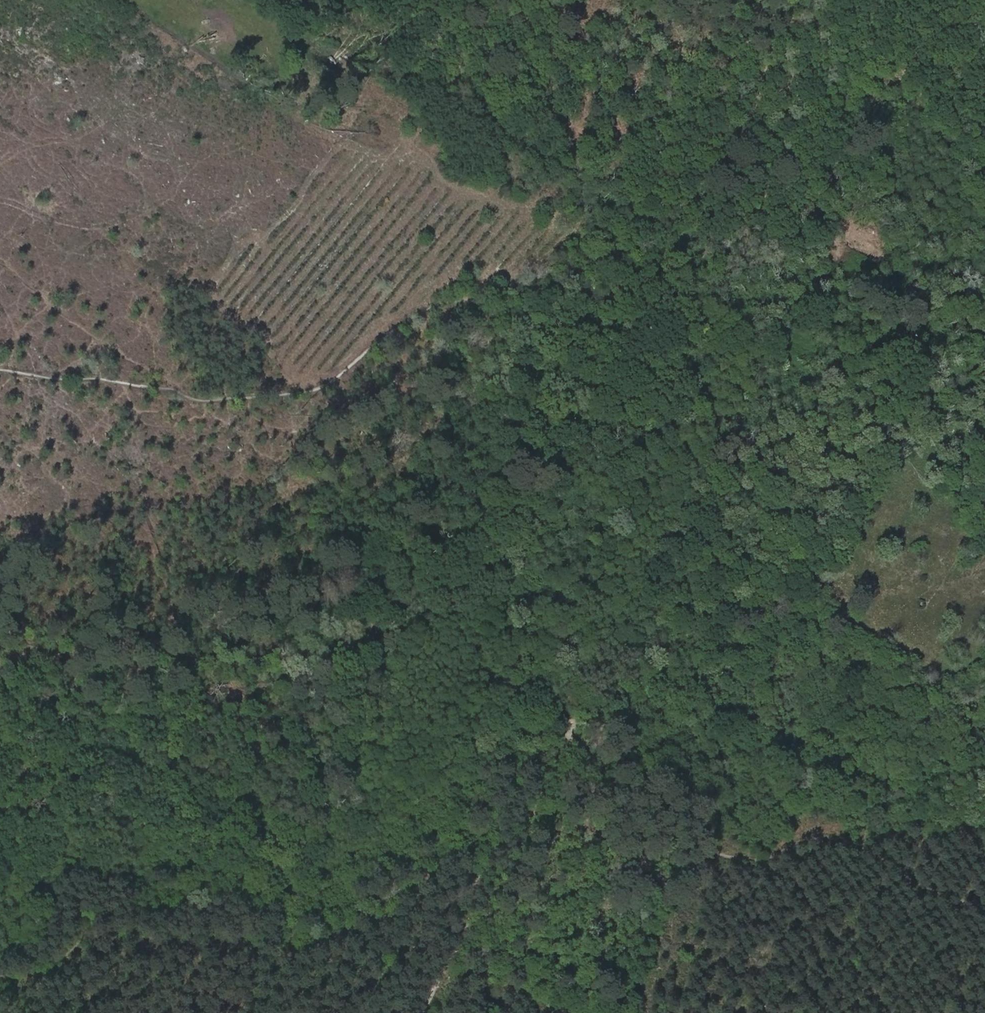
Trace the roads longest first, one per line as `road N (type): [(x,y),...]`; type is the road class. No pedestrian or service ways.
road 1 (track): [(579,679),(564,609),(581,567),(568,522),(590,464),(592,360),(611,250),(679,129),(799,0)]
road 2 (track): [(0,369),(136,383),(208,401),(275,395),(327,386),(432,307),(519,285),(567,262),(599,306)]
road 3 (track): [(790,8),(796,58),(859,147)]

